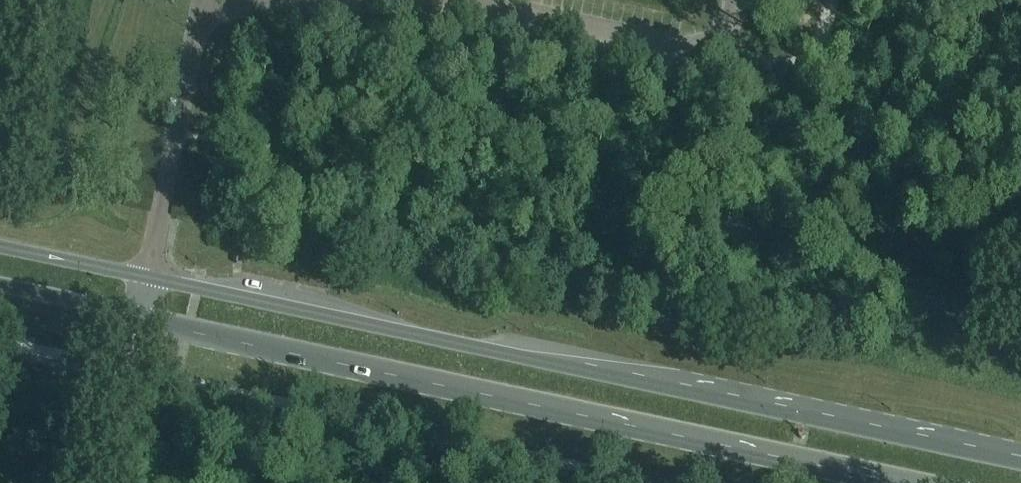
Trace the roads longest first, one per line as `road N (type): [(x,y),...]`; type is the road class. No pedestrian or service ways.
road 1 (secondary): [(1020,456),(144,278)]
road 2 (secondary): [(134,318),(878,482)]
road 3 (unclassified): [(144,278),(207,0)]
road 4 (secondary): [(144,278),(0,246)]
road 5 (secondary): [(0,287),(134,318)]

